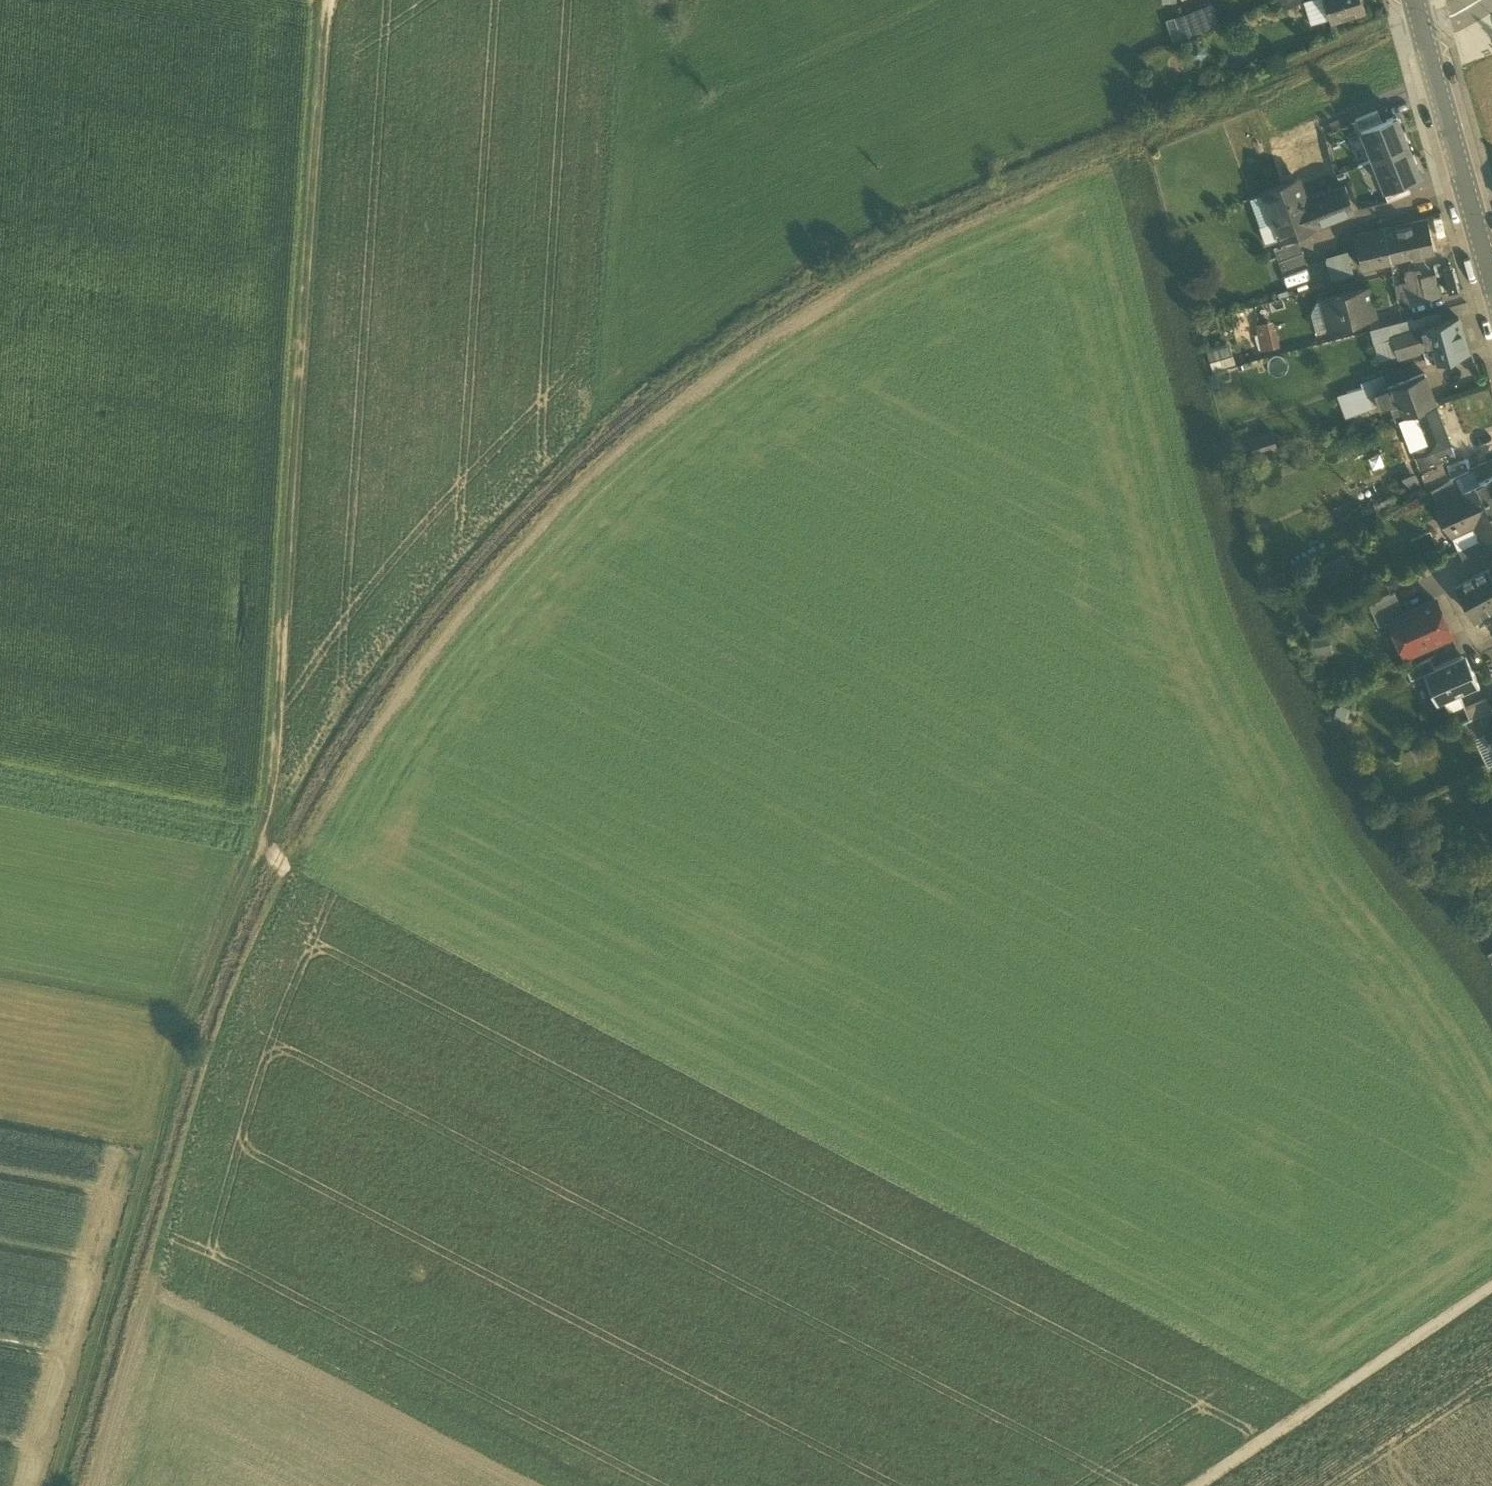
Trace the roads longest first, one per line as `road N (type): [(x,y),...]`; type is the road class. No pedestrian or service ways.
road 1 (track): [(328,0),(273,819),(261,851),(280,862)]
road 2 (track): [(261,851),(212,956),(58,1485)]
road 3 (track): [(1191,1485),(1491,1285)]
road 4 (tertiary): [(1414,0),(1491,274)]

